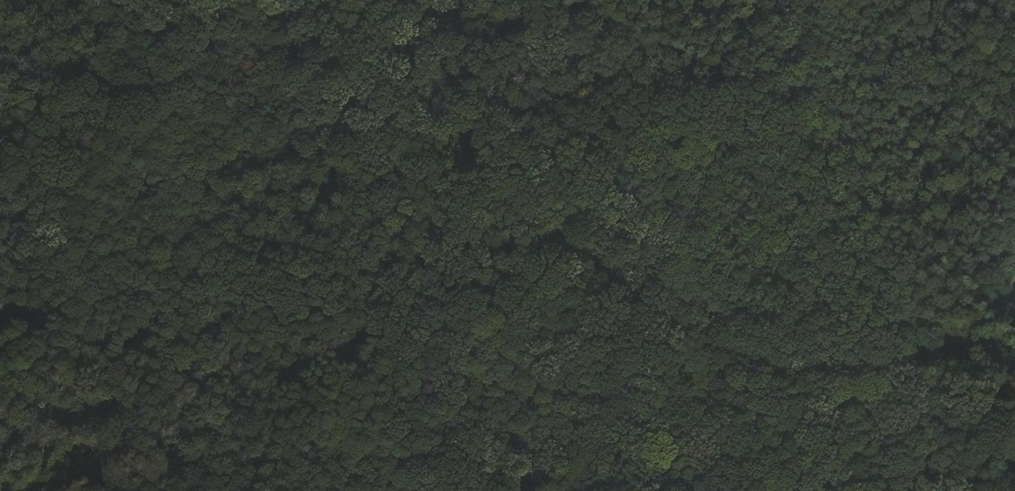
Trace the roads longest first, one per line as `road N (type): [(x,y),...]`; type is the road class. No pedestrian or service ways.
road 1 (track): [(1014,352),(963,345),(787,357),(576,226),(289,0)]
road 2 (track): [(300,0),(791,324),(940,310),(1014,327)]
road 3 (track): [(0,153),(223,236),(322,414),(471,490)]
road 4 (track): [(788,0),(749,54),(659,101),(605,152),(579,188),(576,226),(433,466)]

